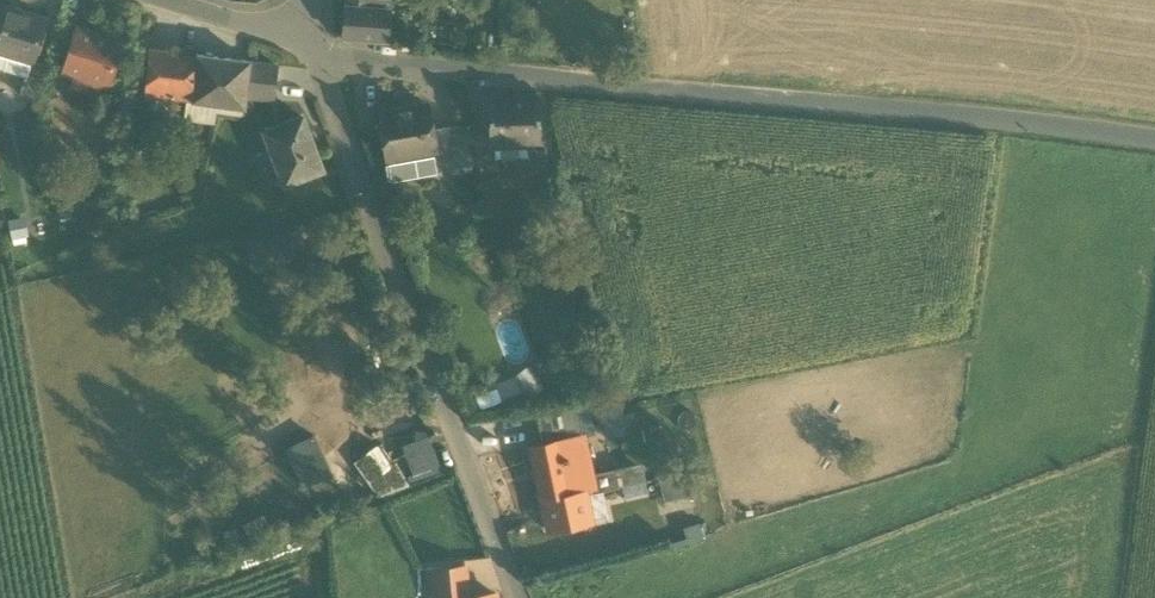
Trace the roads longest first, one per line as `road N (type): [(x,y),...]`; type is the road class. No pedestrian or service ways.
road 1 (unclassified): [(315,53),(519,597)]
road 2 (unclassified): [(640,86),(1154,140)]
road 3 (residential): [(315,53),(640,86)]
road 4 (residential): [(154,0),(315,53)]

